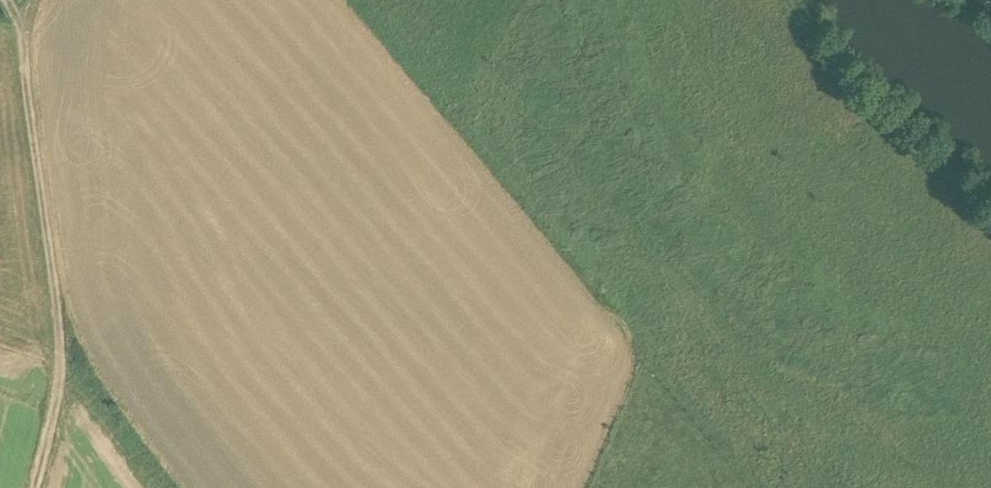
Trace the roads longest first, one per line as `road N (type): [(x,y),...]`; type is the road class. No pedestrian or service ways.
road 1 (track): [(765,487),(355,0)]
road 2 (track): [(10,0),(27,26),(68,388),(42,487)]
road 3 (track): [(990,231),(867,113),(783,0)]
road 4 (track): [(68,388),(135,437),(171,487)]

